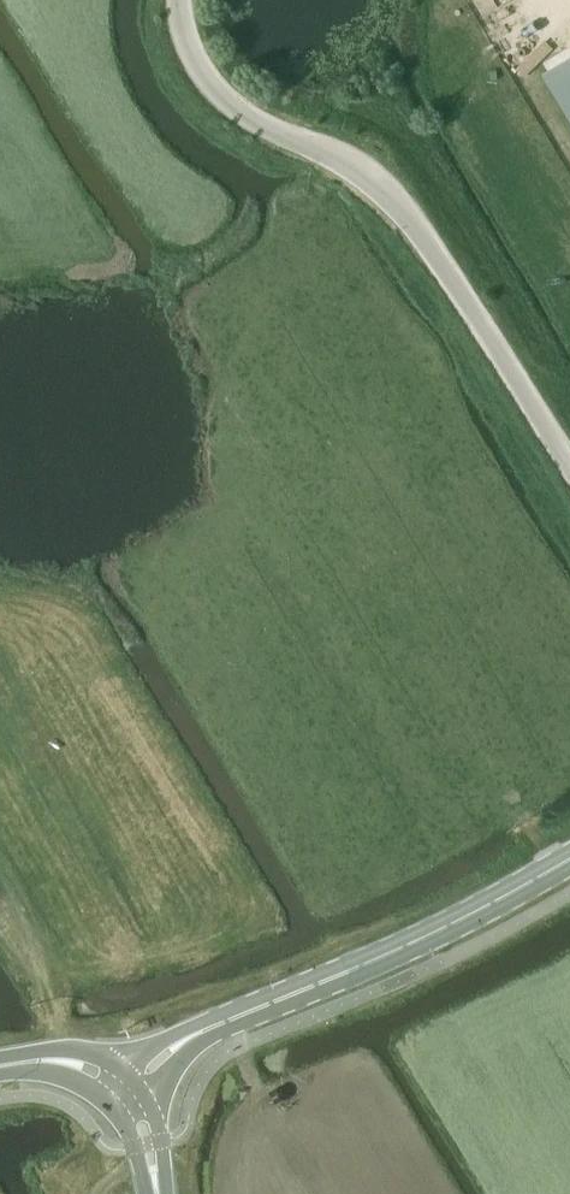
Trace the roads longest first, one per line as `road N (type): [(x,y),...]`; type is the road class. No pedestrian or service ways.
road 1 (unclassified): [(569,474),(413,217),(379,179),(240,116),(210,90),(185,57),(175,0)]
road 2 (secondary): [(123,1092),(208,1034),(395,954),(569,862)]
road 3 (track): [(21,935),(56,1025),(52,1063)]
road 4 (secondary): [(0,1069),(70,1064),(123,1092)]

